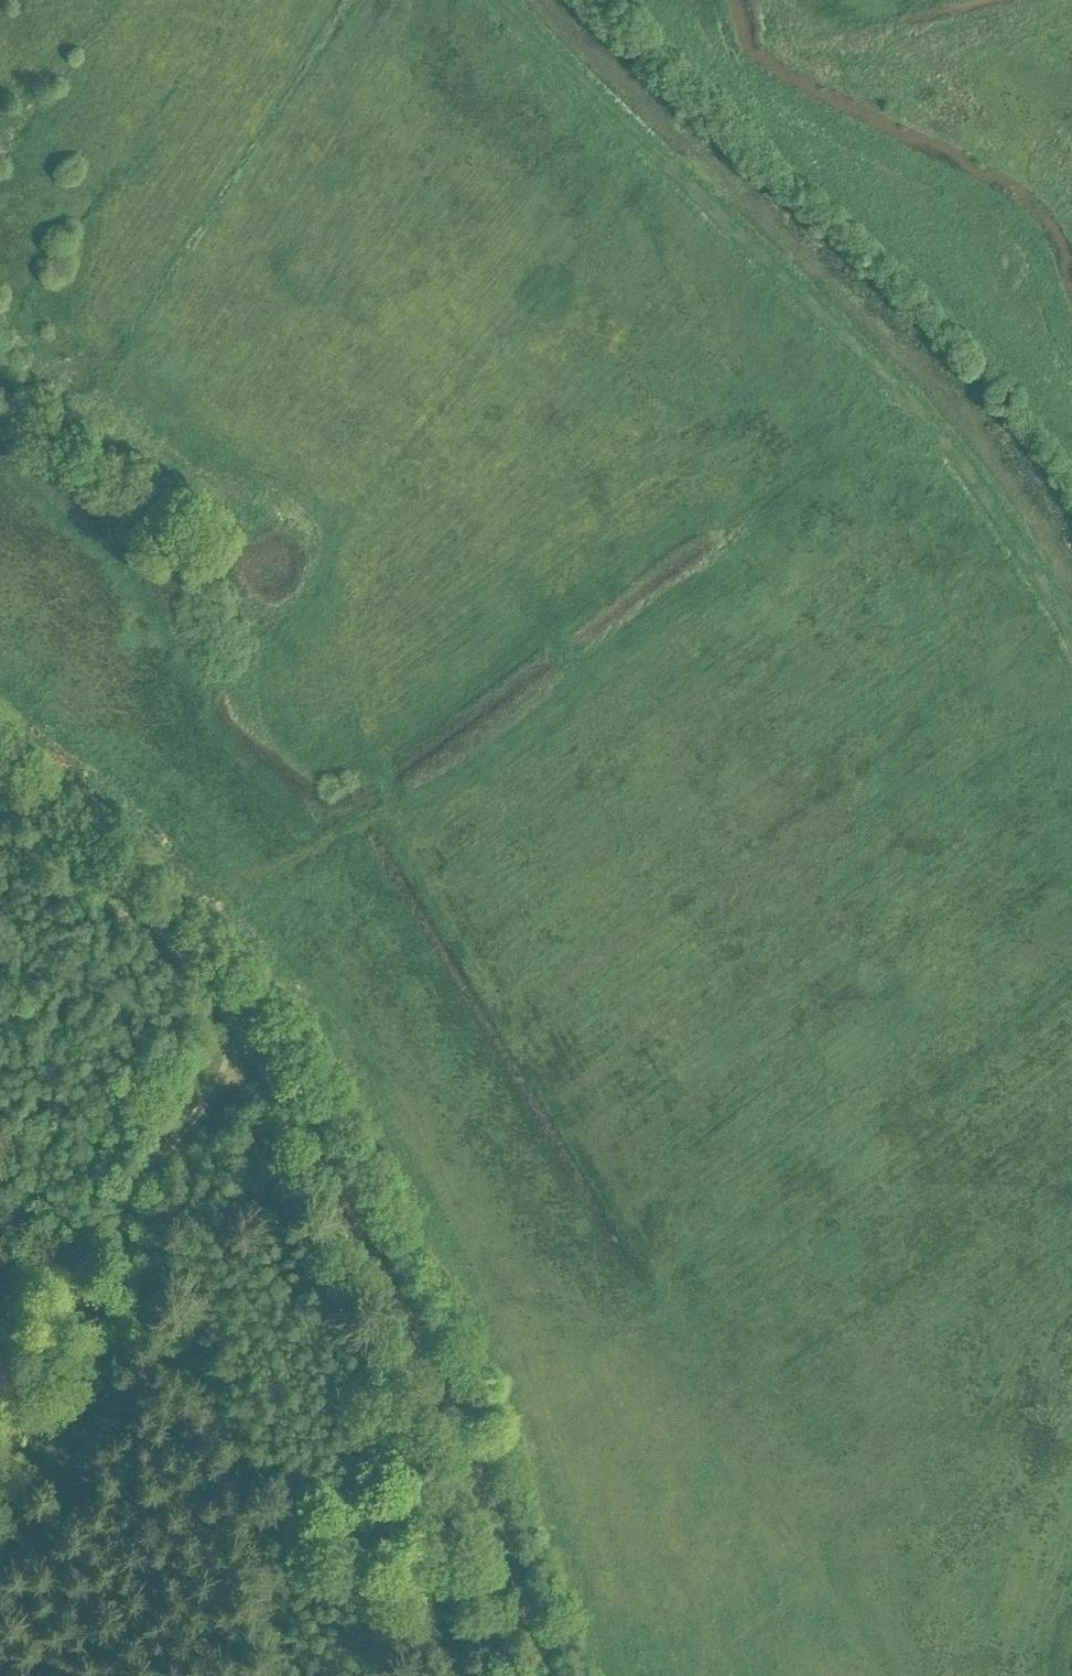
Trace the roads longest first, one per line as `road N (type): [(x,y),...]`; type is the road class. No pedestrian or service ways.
road 1 (track): [(548,1675),(479,1467),(395,1286),(254,1056)]
road 2 (track): [(254,1056),(162,1147),(53,1304),(0,1402)]
road 3 (track): [(0,766),(78,830),(158,916),(254,1056)]
road 4 (track): [(365,1675),(479,1467)]

